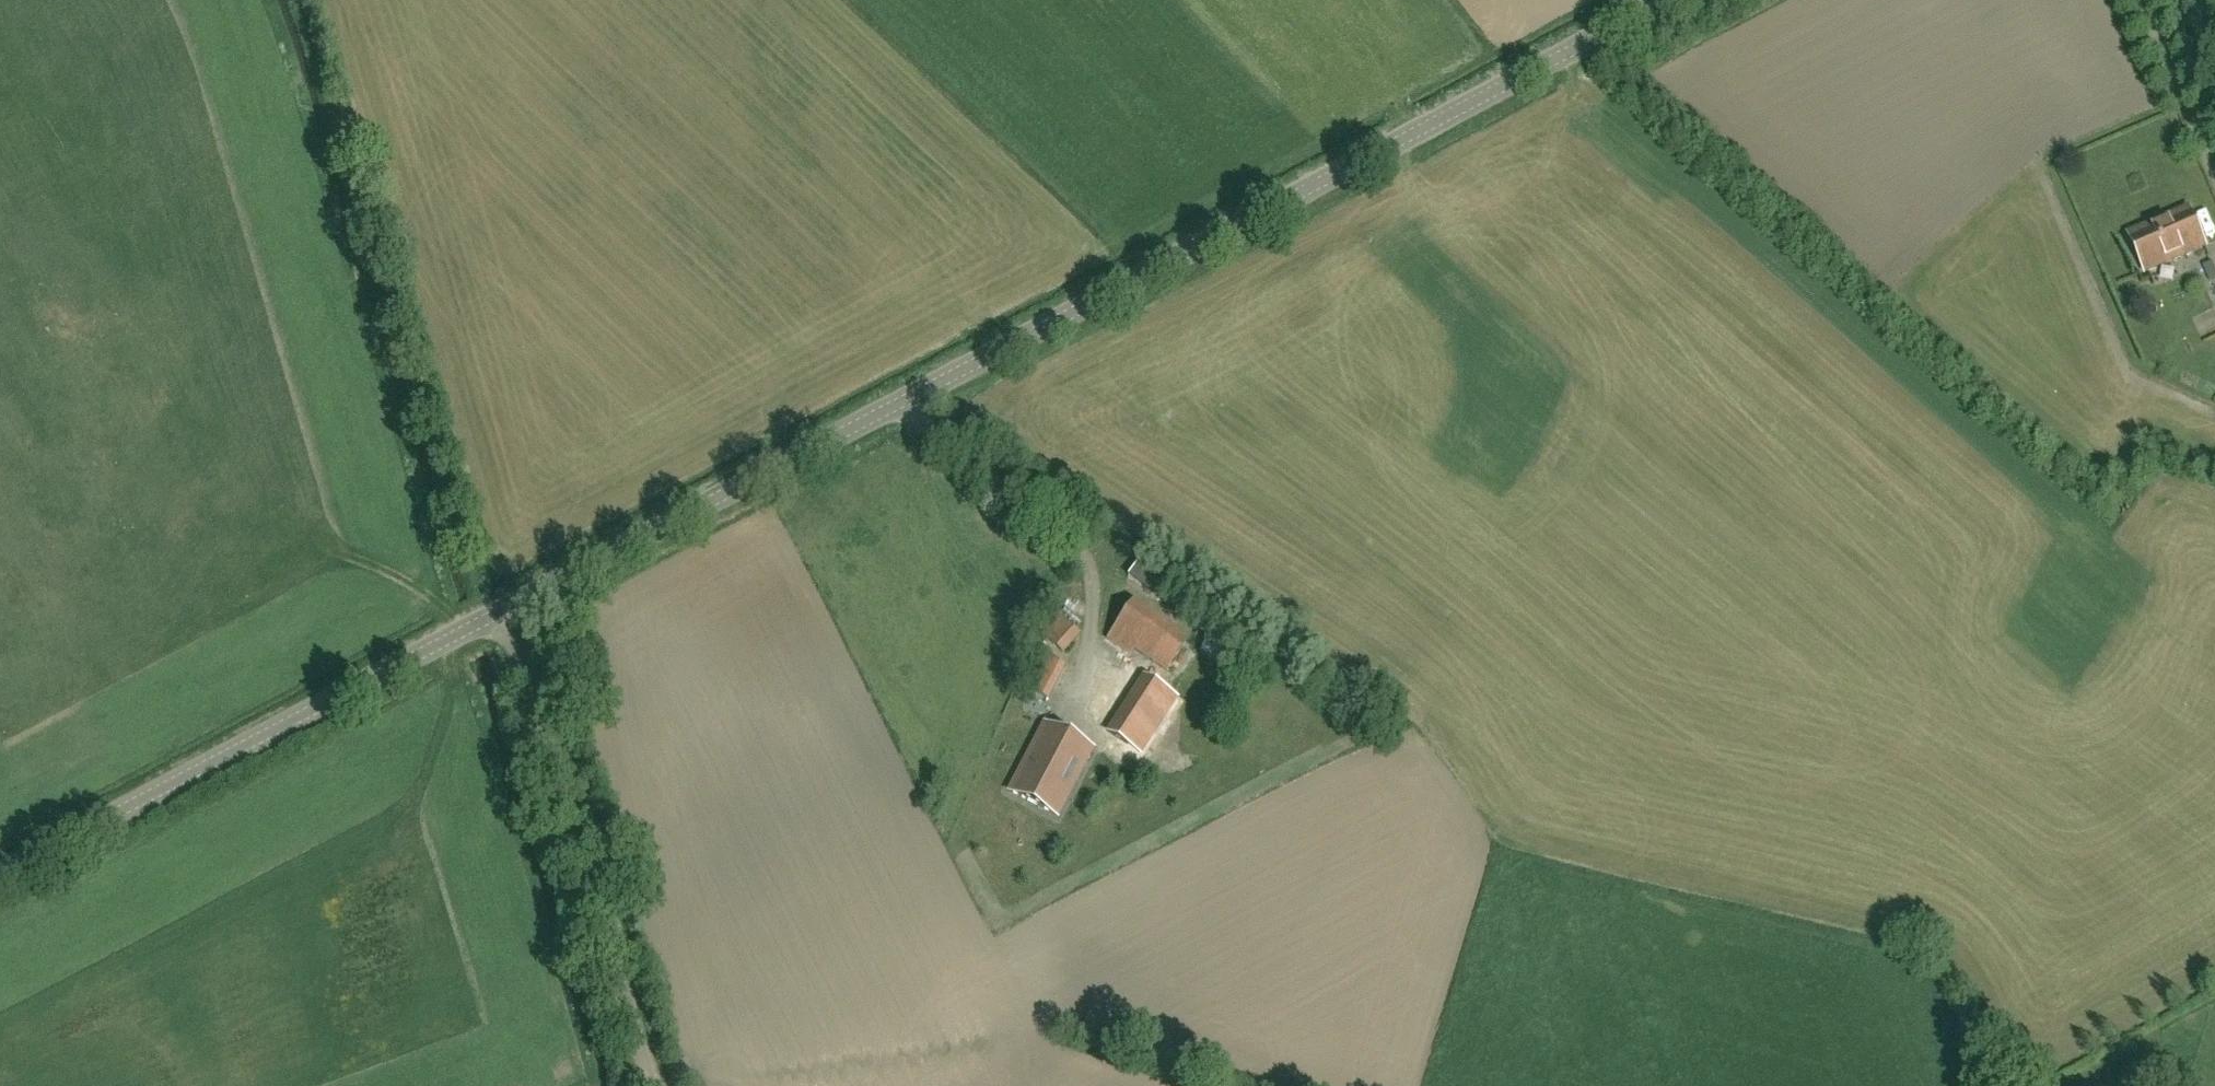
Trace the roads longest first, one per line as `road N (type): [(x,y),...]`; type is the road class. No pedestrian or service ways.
road 1 (tertiary): [(506,612),(1685,0)]
road 2 (tertiary): [(0,880),(506,612)]
road 3 (unclassified): [(653,1085),(506,612)]

